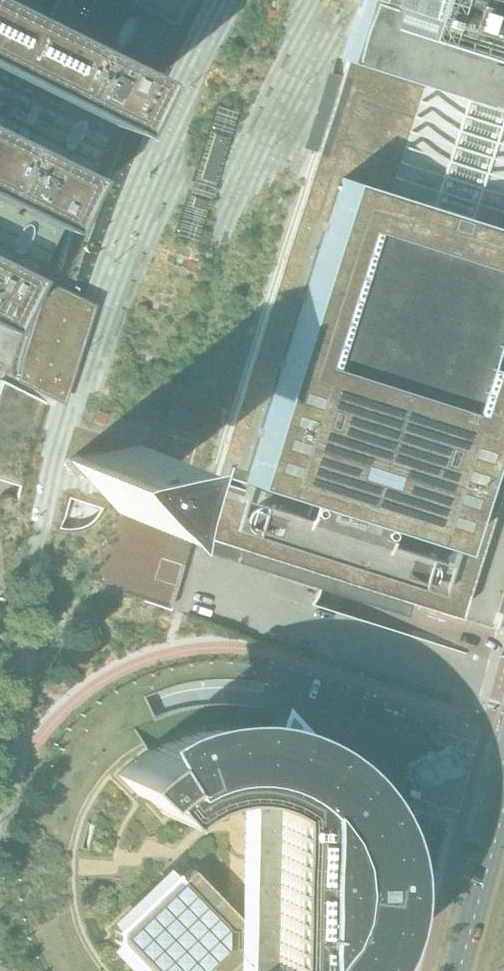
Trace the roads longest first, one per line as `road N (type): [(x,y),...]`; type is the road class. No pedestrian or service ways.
road 1 (secondary): [(503,810),(459,970)]

